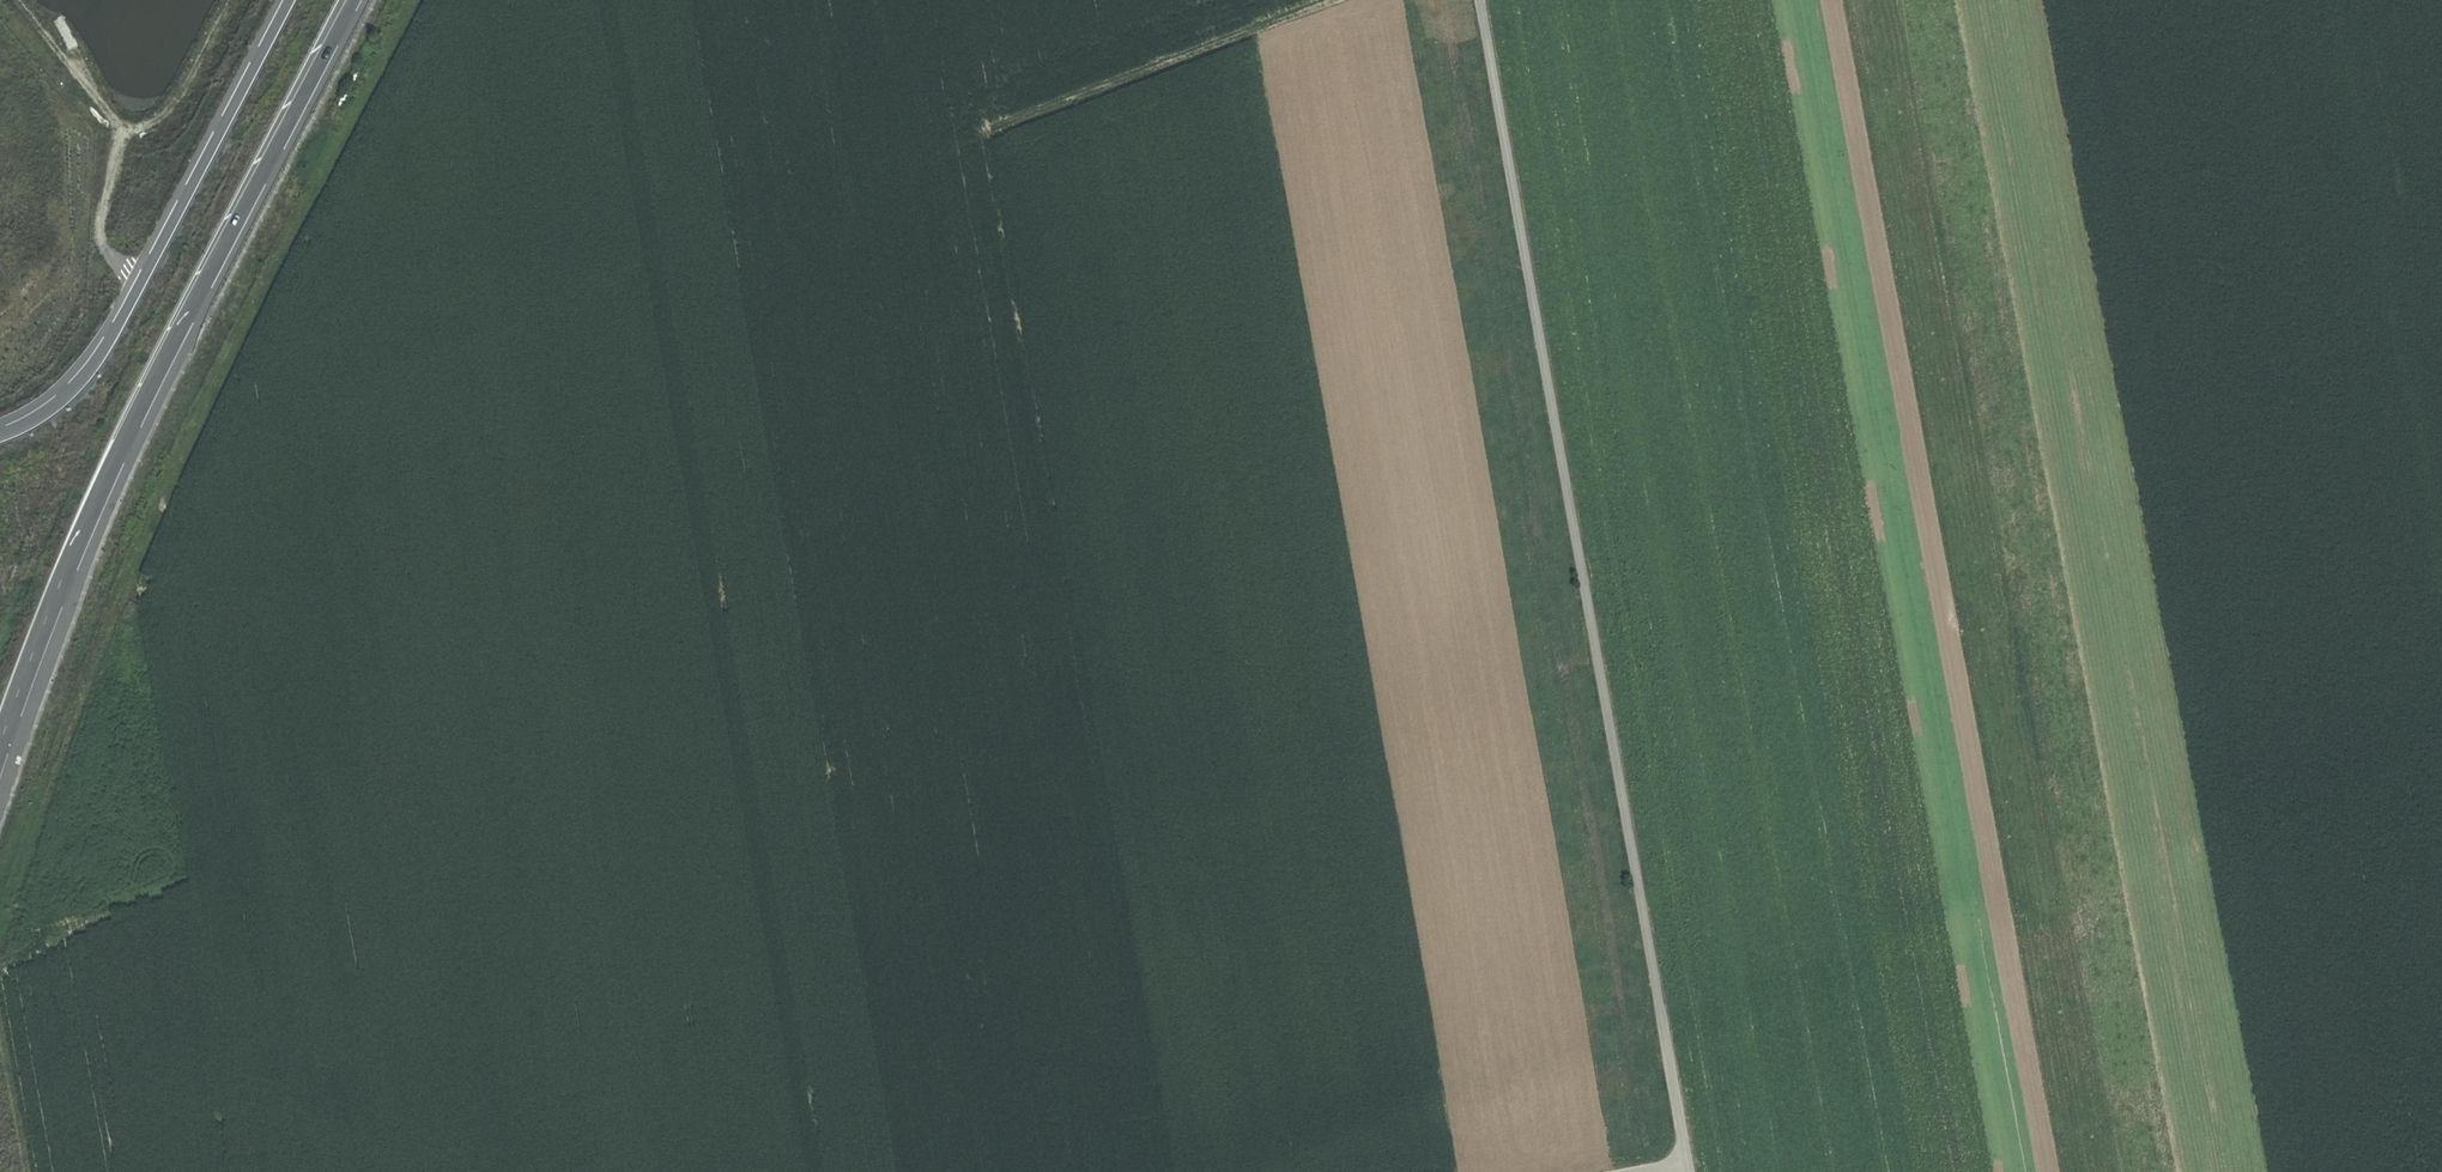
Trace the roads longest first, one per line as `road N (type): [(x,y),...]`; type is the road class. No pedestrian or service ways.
road 1 (track): [(1689,1171),(1482,0)]
road 2 (motorway): [(0,745),(127,433),(355,0)]
road 3 (motorway): [(286,0),(104,349),(64,398),(0,434)]

